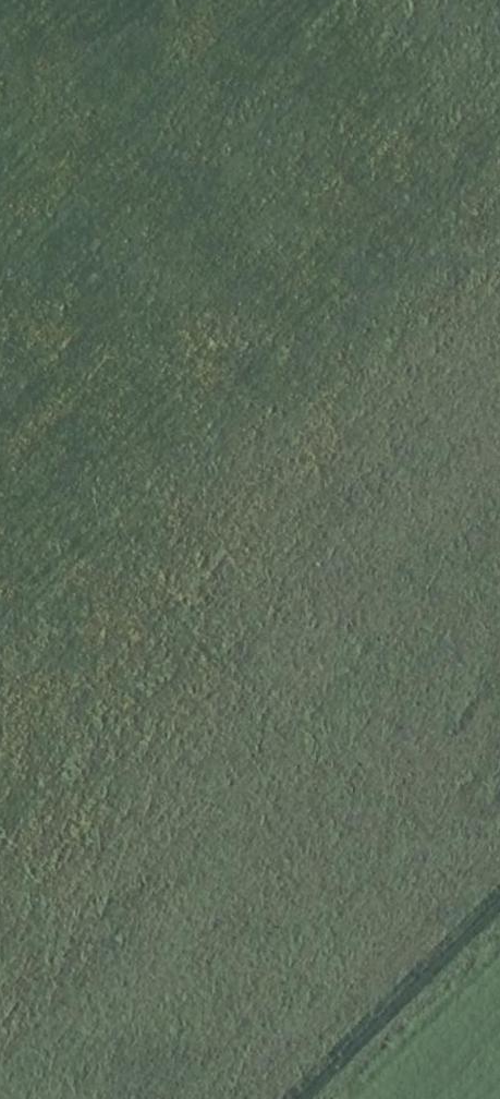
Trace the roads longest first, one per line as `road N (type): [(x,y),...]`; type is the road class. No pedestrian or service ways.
road 1 (track): [(499,896),(293,1098)]

